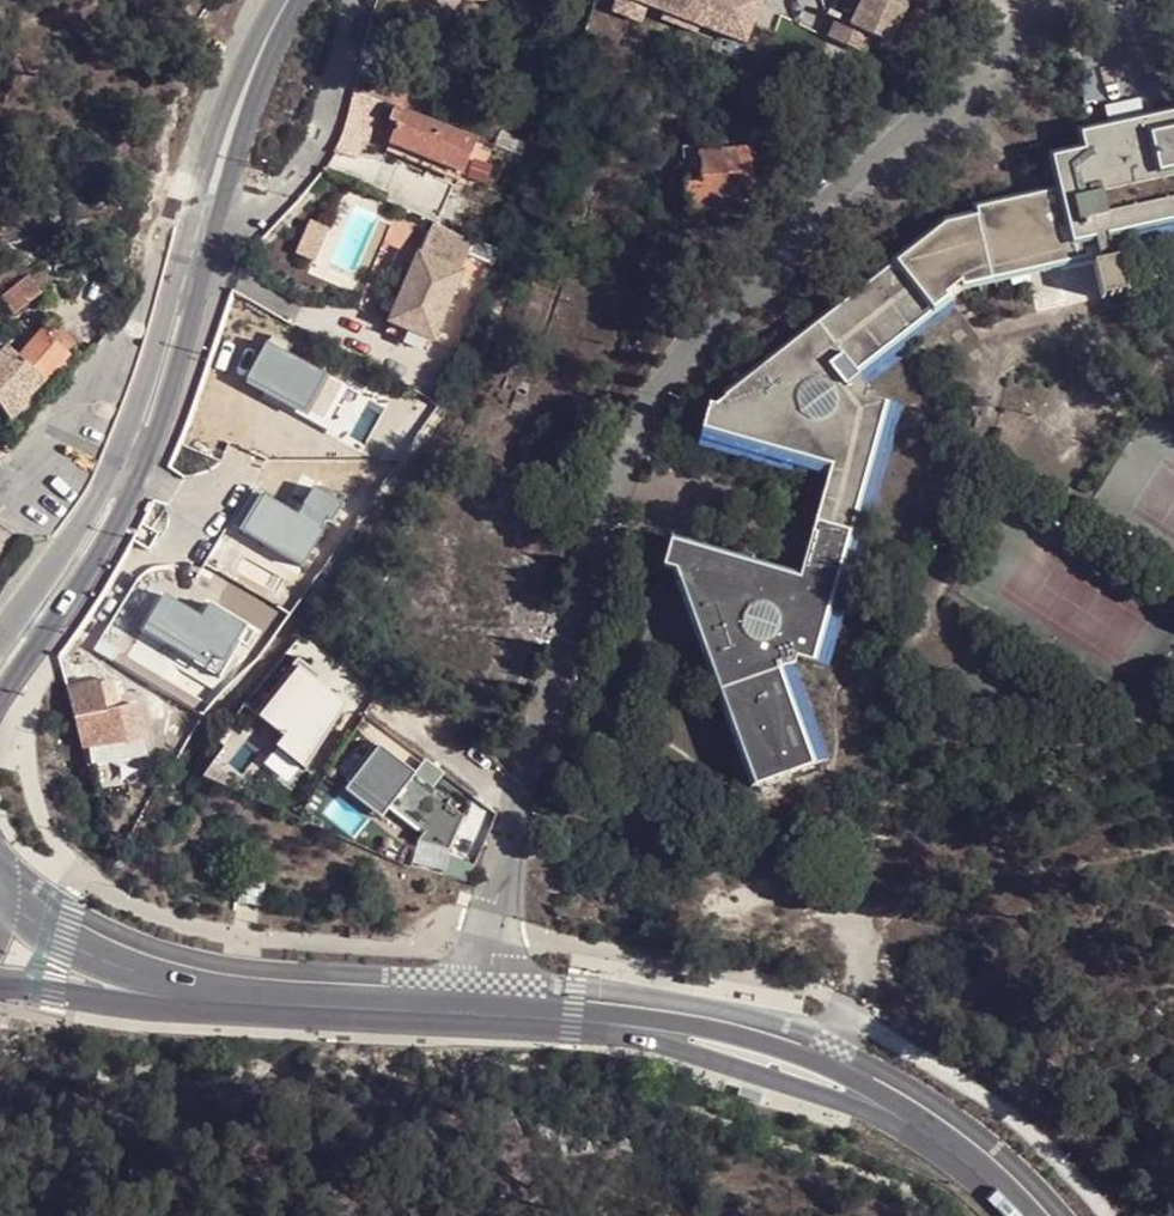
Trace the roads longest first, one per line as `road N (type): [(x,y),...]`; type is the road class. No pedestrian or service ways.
road 1 (tertiary): [(106,987),(627,1022)]
road 2 (primary): [(290,0),(235,108),(137,438)]
road 3 (primary): [(0,700),(77,587),(117,508),(137,438)]
road 4 (tertiary): [(851,1092),(828,1068),(739,1032),(660,1016),(627,1022)]
road 5 (primary): [(137,438),(0,634)]
road 6 (tertiary): [(627,1022),(652,1040),(709,1051),(797,1087),(851,1092)]
road 7 (tertiary): [(851,1092),(906,1117),(1023,1215)]
road 8 (tertiary): [(106,987),(77,950),(0,907)]

